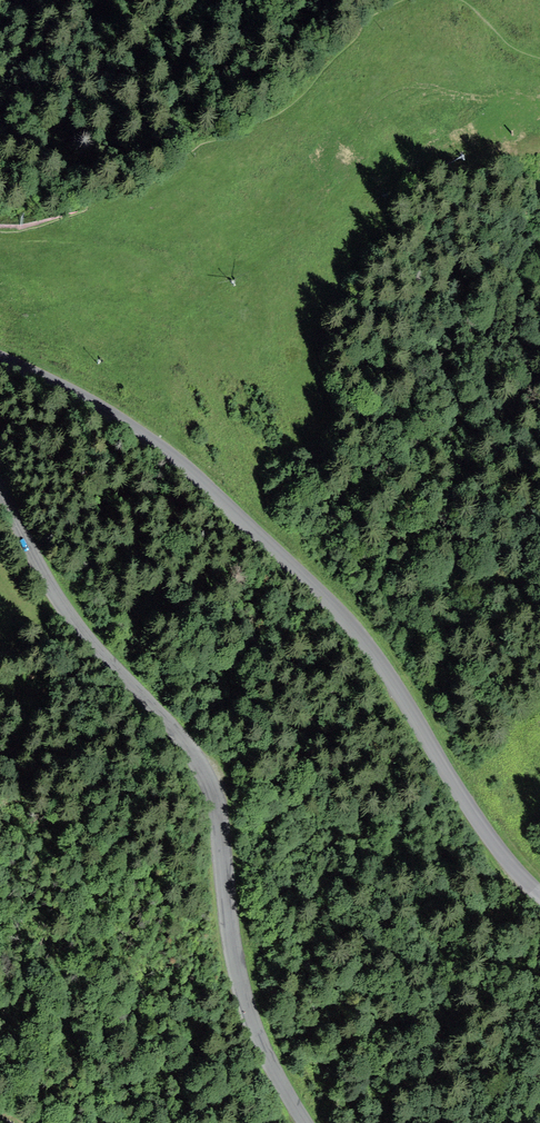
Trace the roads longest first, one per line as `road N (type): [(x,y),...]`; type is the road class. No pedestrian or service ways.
road 1 (tertiary): [(0,359),(146,437),(332,604),(387,675),(477,823),(539,896)]
road 2 (tertiary): [(304,1122),(245,1001),(207,777),(75,621),(0,489)]

